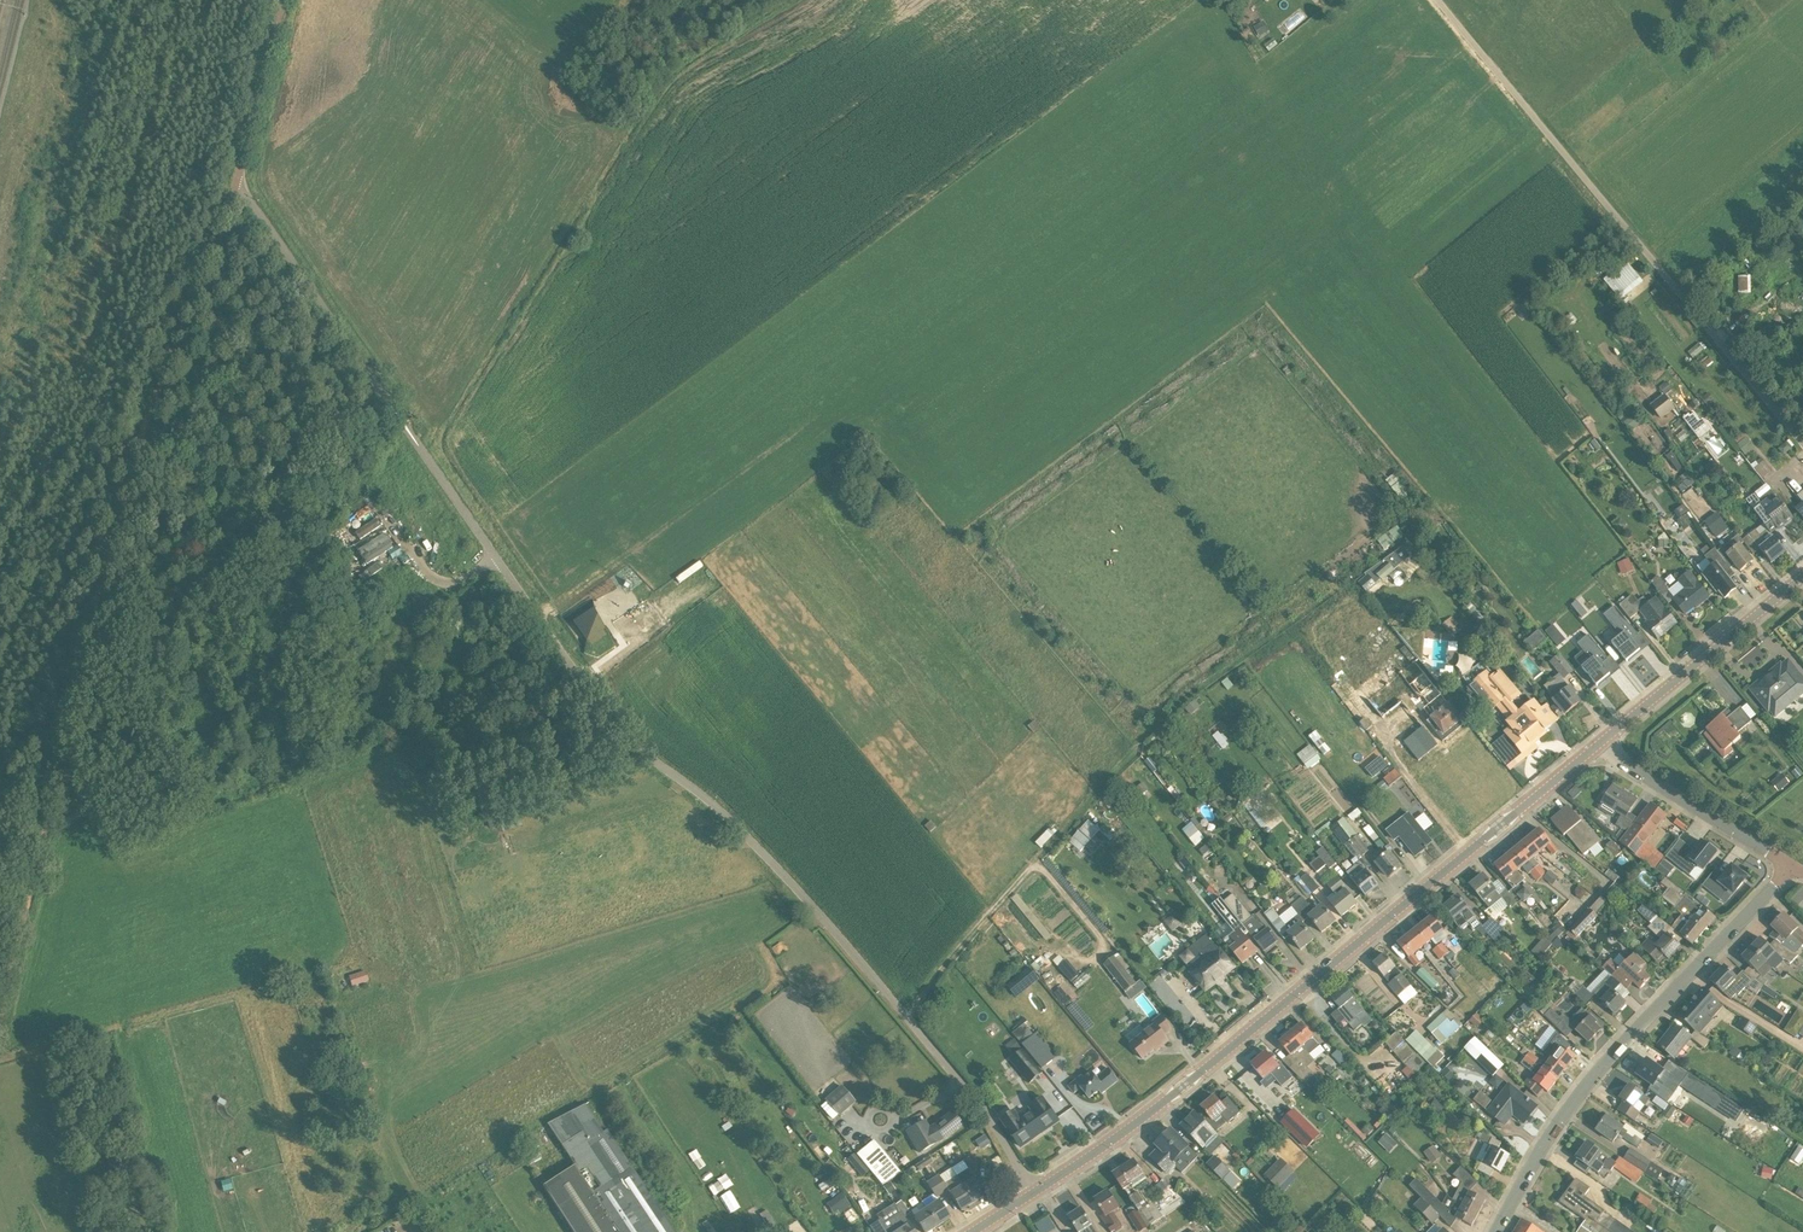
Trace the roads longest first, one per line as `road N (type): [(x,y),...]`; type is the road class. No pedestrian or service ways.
road 1 (unclassified): [(1033,1193),(940,1051),(812,905),(592,694),(237,183)]
road 2 (unclassified): [(1033,1193),(1184,1086),(1601,742)]
road 3 (unclassified): [(1802,443),(1440,0)]
road 4 (unclassified): [(1498,1231),(1572,1104),(1791,868)]
road 5 (unclassified): [(1601,742),(1802,576)]
road 6 (unclassified): [(1791,868),(1601,742)]
road 7 (unclassified): [(282,0),(237,183)]

